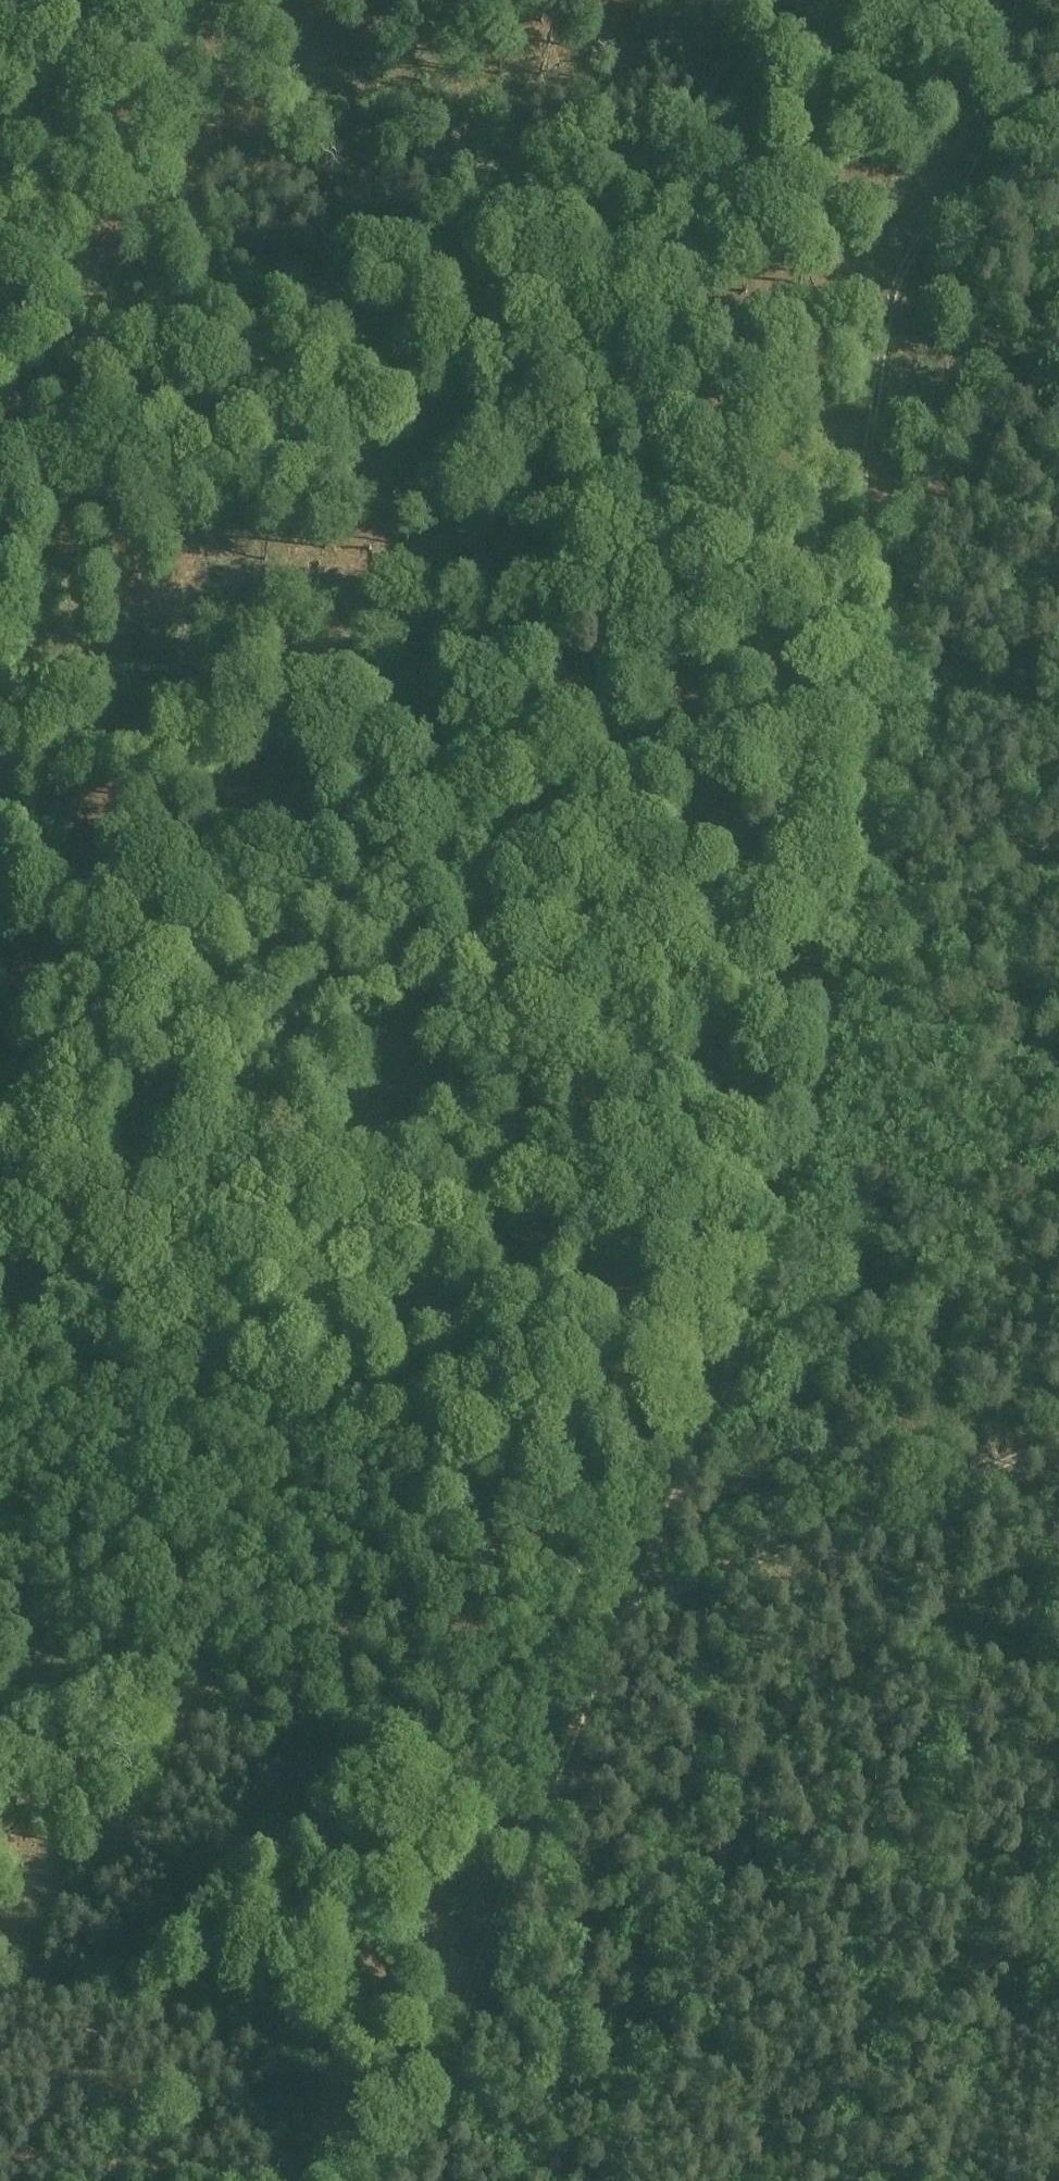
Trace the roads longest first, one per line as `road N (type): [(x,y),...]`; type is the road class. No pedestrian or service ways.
road 1 (track): [(443,2180),(458,2068),(603,1662),(722,1380),(788,1184),(817,1073),(877,681),(912,513),(869,389),(925,170),(1005,68),(1021,0)]
road 2 (track): [(628,1600),(1058,1432)]
road 3 (track): [(0,44),(95,26),(166,0)]

